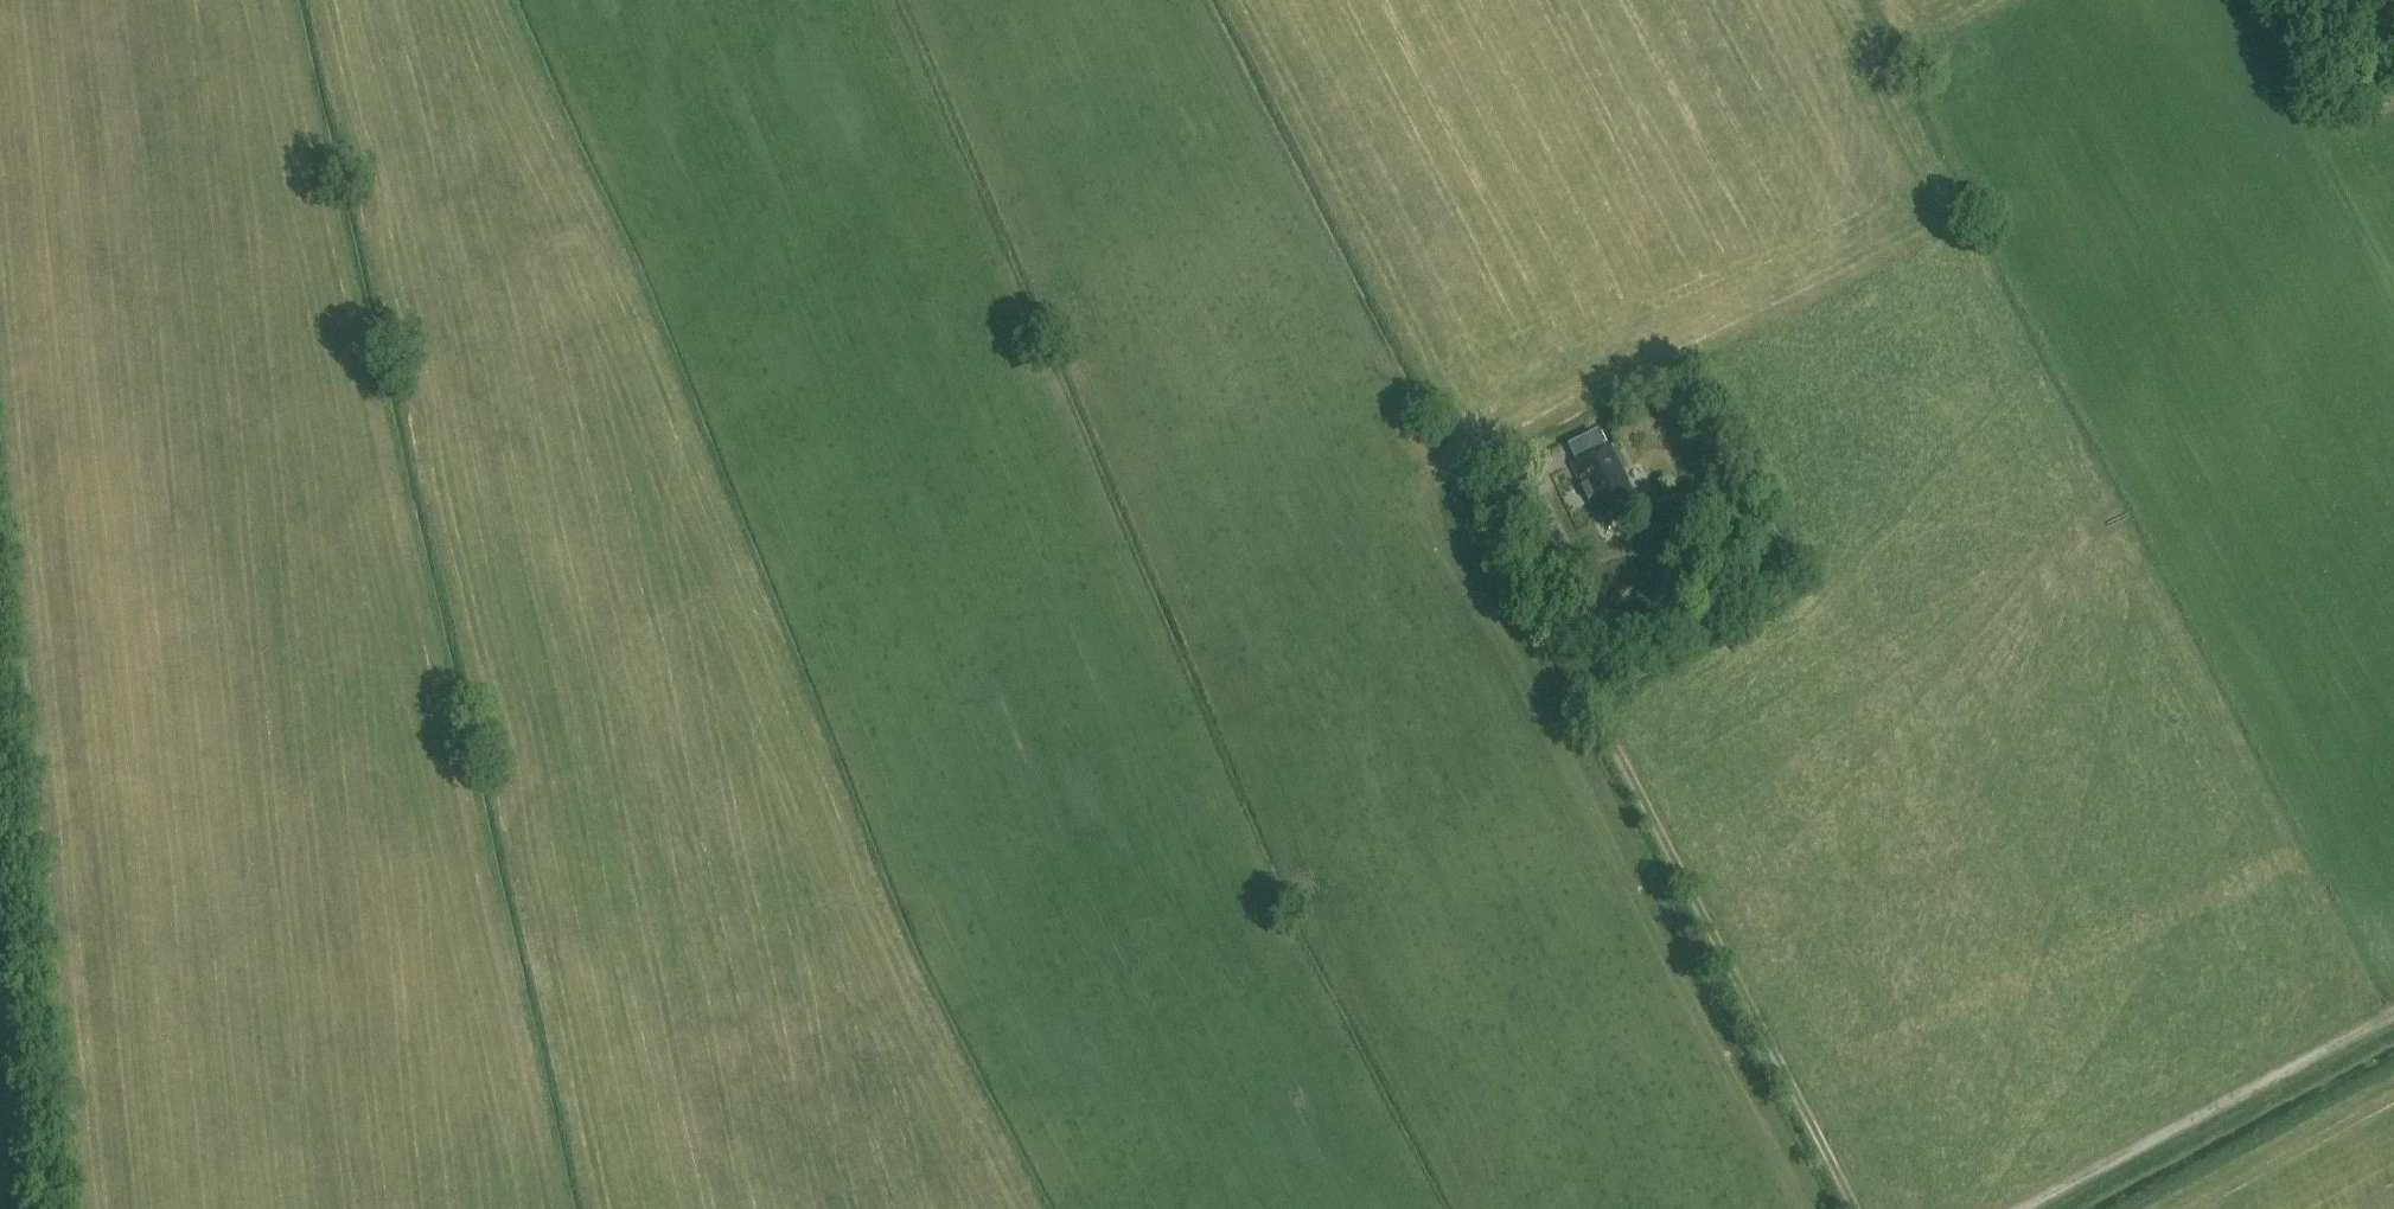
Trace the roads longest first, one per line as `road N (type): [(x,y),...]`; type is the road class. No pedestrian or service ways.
road 1 (track): [(1853,1208),(1507,533)]
road 2 (track): [(2393,1019),(2029,1208)]

